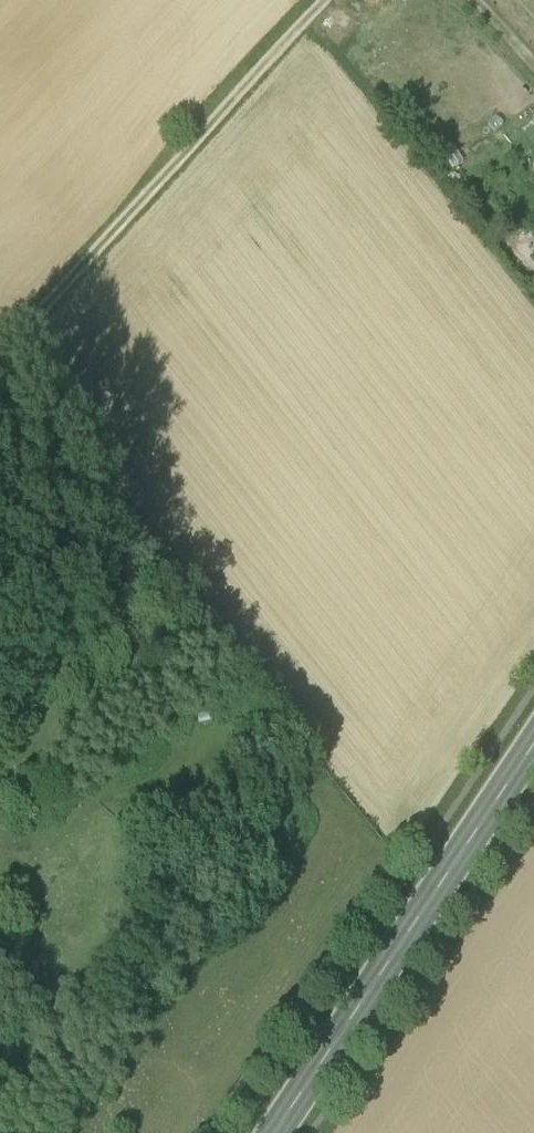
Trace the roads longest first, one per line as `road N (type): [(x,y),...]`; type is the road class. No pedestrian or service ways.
road 1 (track): [(0,350),(327,0)]
road 2 (secondary): [(533,746),(276,1132)]

